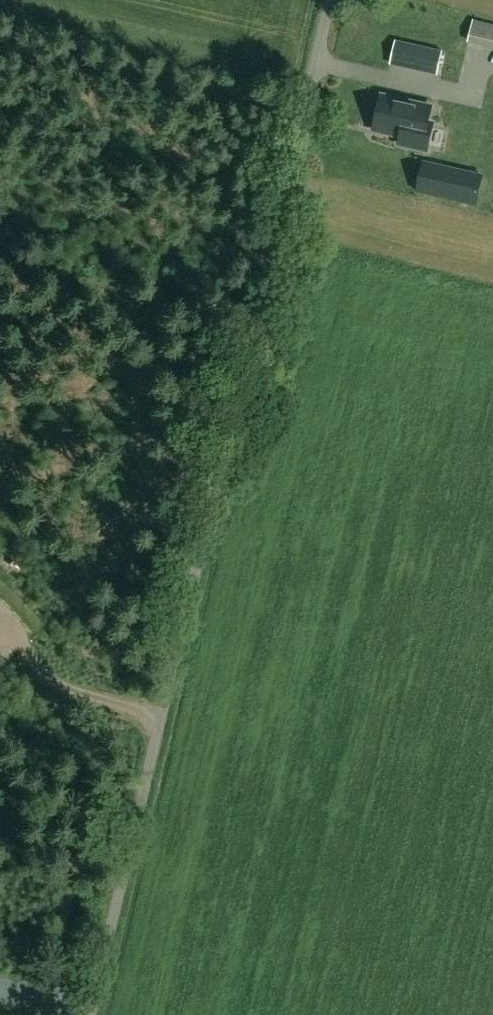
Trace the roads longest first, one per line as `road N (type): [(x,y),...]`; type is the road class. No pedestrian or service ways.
road 1 (unclassified): [(92,1014),(332,0)]

